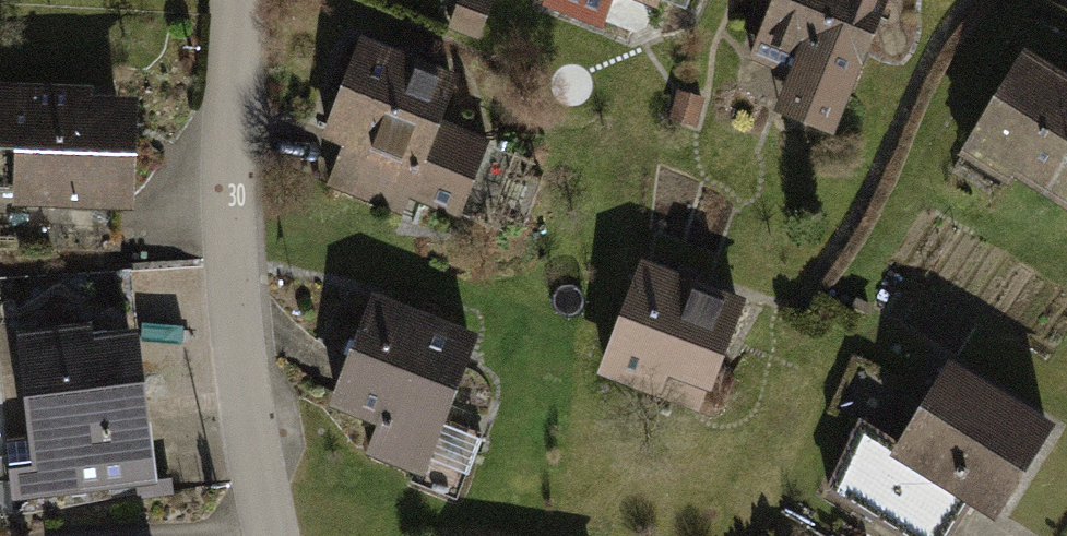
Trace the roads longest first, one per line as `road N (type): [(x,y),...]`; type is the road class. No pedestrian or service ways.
road 1 (residential): [(273,535),(233,288),(234,0)]

